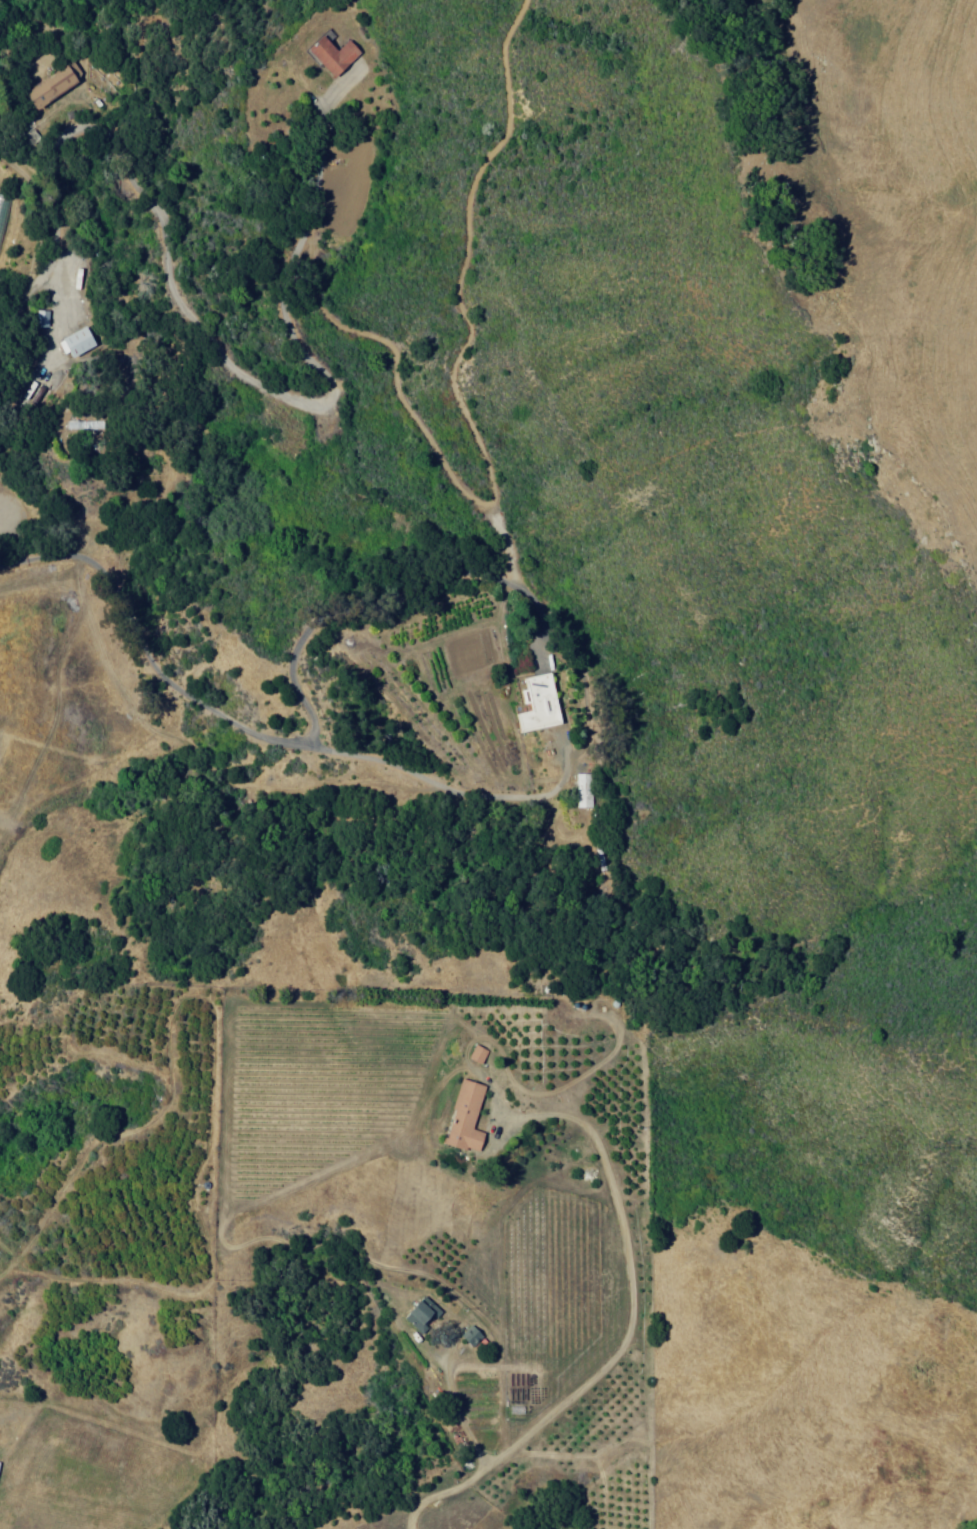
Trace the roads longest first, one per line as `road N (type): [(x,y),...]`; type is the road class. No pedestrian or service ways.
road 1 (track): [(305,229),(338,323),(397,348),(411,413),(467,492),(482,506),(495,505),(491,459),(455,375),(477,329),(461,291),(477,200),(486,167),(514,122),(505,51),(528,0)]

